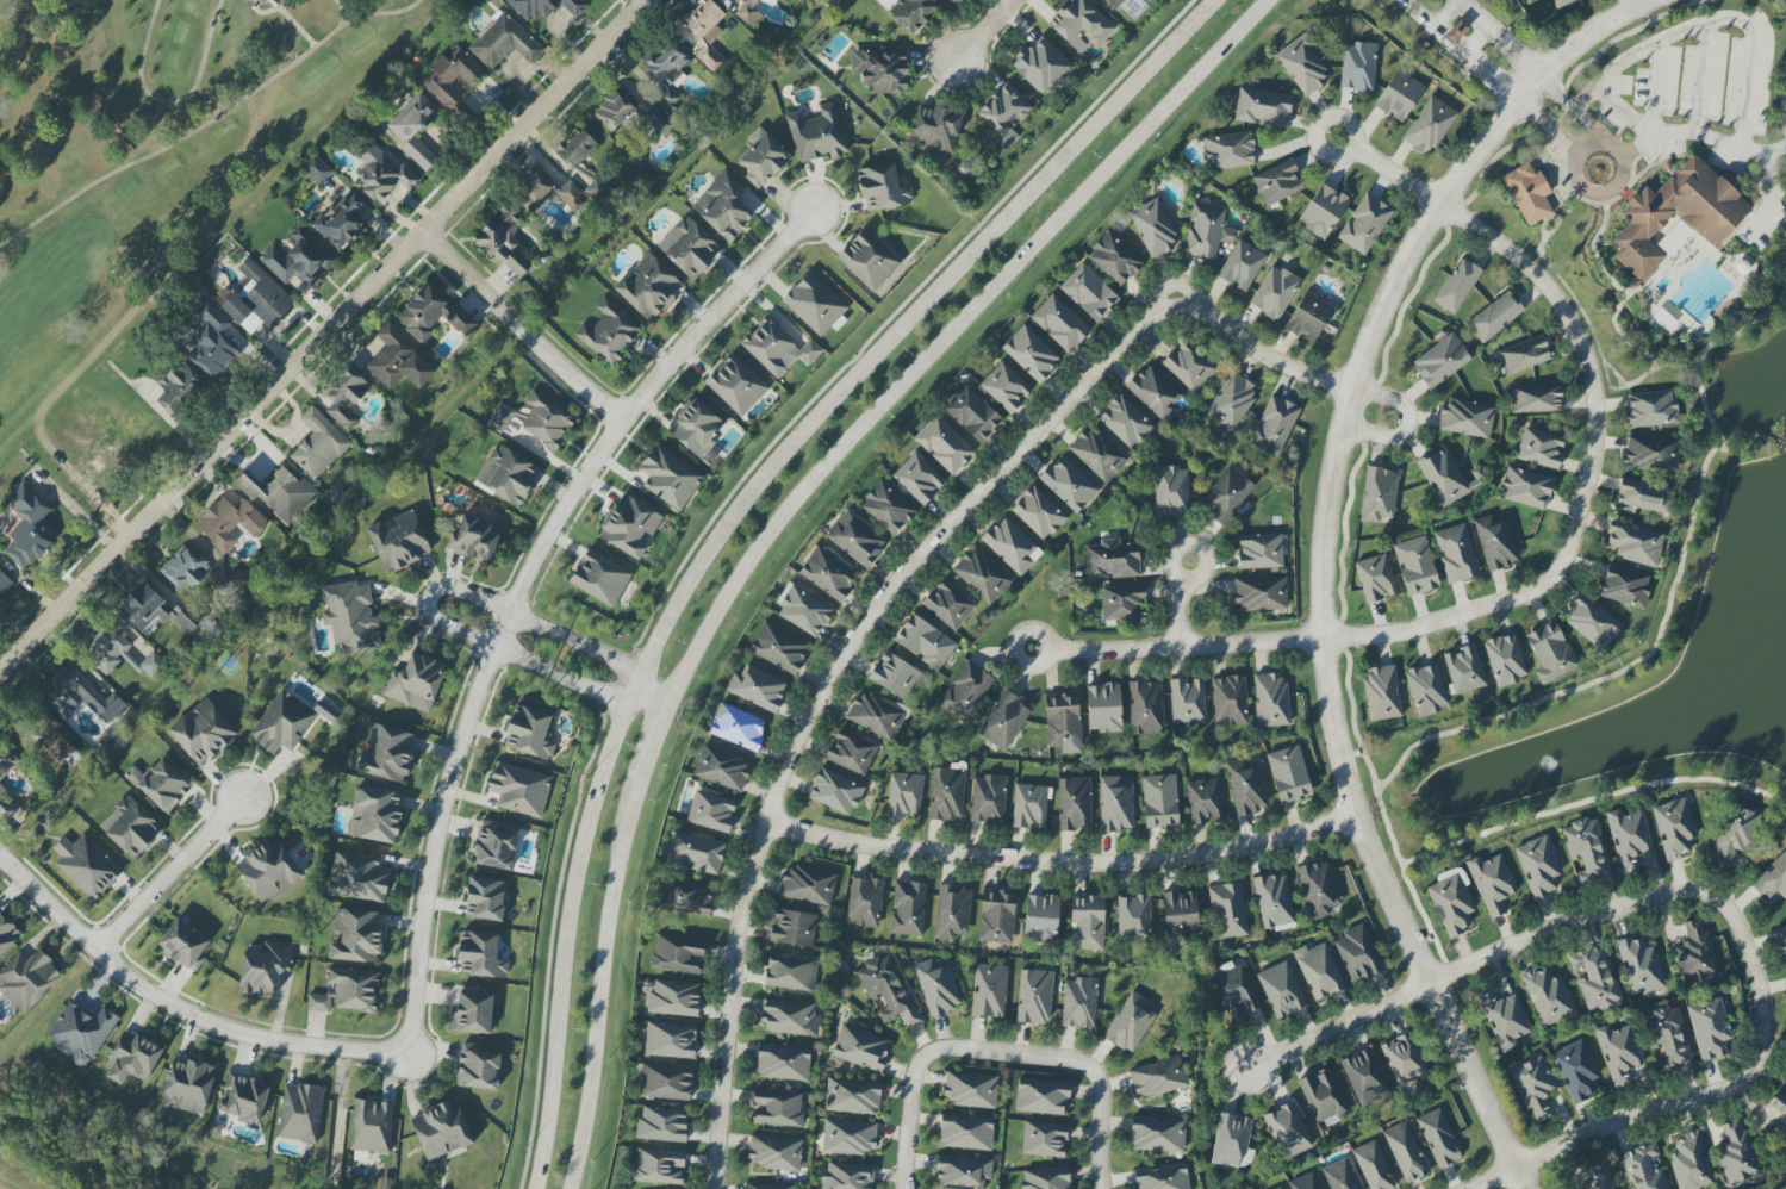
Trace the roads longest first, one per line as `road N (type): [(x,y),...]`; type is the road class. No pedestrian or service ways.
road 1 (secondary): [(569,1188),(580,1156),(630,818),(705,633),(759,547),(861,427),(1271,0)]
road 2 (secondary): [(1212,0),(835,392),(733,511),(655,637),(627,704),(583,855),(537,1188)]
road 3 (residential): [(1349,388),(1264,354),(1181,294),(879,603),(801,742),(746,904),(716,1188)]
road 4 (residential): [(1527,88),(1439,205),(1373,328),(1333,460),(1320,571),(1330,702),(1359,818),(1524,1188)]
road 5 (residential): [(813,211),(640,398),(547,537),(510,612),(446,796),(404,1046)]
road 6 (residential): [(647,0),(0,672)]
road 7 (residential): [(1359,818),(1193,859),(1132,864),(867,846),(770,822)]
road 8 (residential): [(1250,1067),(1556,926),(1664,895),(1699,890),(1726,903),(1745,942)]
road 9 (residential): [(1352,149),(1525,262),(1568,313),(1597,409),(1597,442),(1569,550)]
road 10 (residential): [(633,689),(620,661),(462,591),(431,597),(442,625),(604,695),(633,689)]
road 11 (residential): [(404,1046),(311,1046),(192,1016),(98,950),(14,867)]
road 12 (residential): [(1745,942),(1763,1010),(1763,1054),(1749,1076),(1720,1092),(1644,1112),(1473,1188)]
road 13 (residential): [(1569,550),(1556,578),(1532,593),(1430,625),(1324,641)]
road 14 (residential): [(1324,641),(1051,652)]
road 15 (residential): [(907,1188),(909,1079),(920,1050),(1008,1057)]
road 16 (residential): [(98,950),(244,797)]
road 17 (residential): [(1008,1057),(1081,1059),(1100,1083),(1109,1188)]
road 18 (residential): [(1651,0),(1605,25),(1527,88)]
road 19 (residential): [(1349,388),(1396,399),(1408,424),(1386,438),(1340,428)]
road 20 (residential): [(528,332),(422,234)]
road 21 (residential): [(624,419),(528,332)]
road 22 (residential): [(1332,118),(1355,130),(1356,143),(1343,156),(1318,143),(1332,118)]

